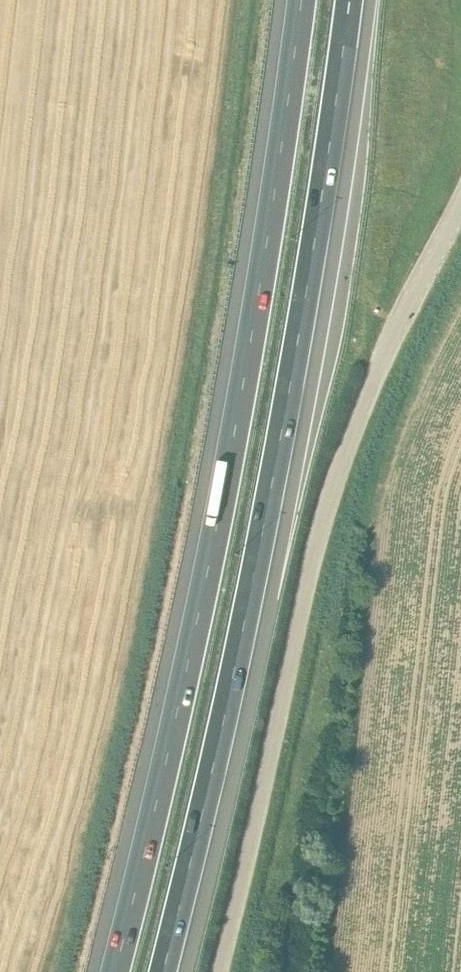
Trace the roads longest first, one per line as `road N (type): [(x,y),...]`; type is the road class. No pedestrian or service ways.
road 1 (motorway): [(302,0),(226,492),(115,971)]
road 2 (motorway): [(164,971),(281,449),(351,0)]
road 3 (unclassified): [(222,971),(355,472),(460,210)]

